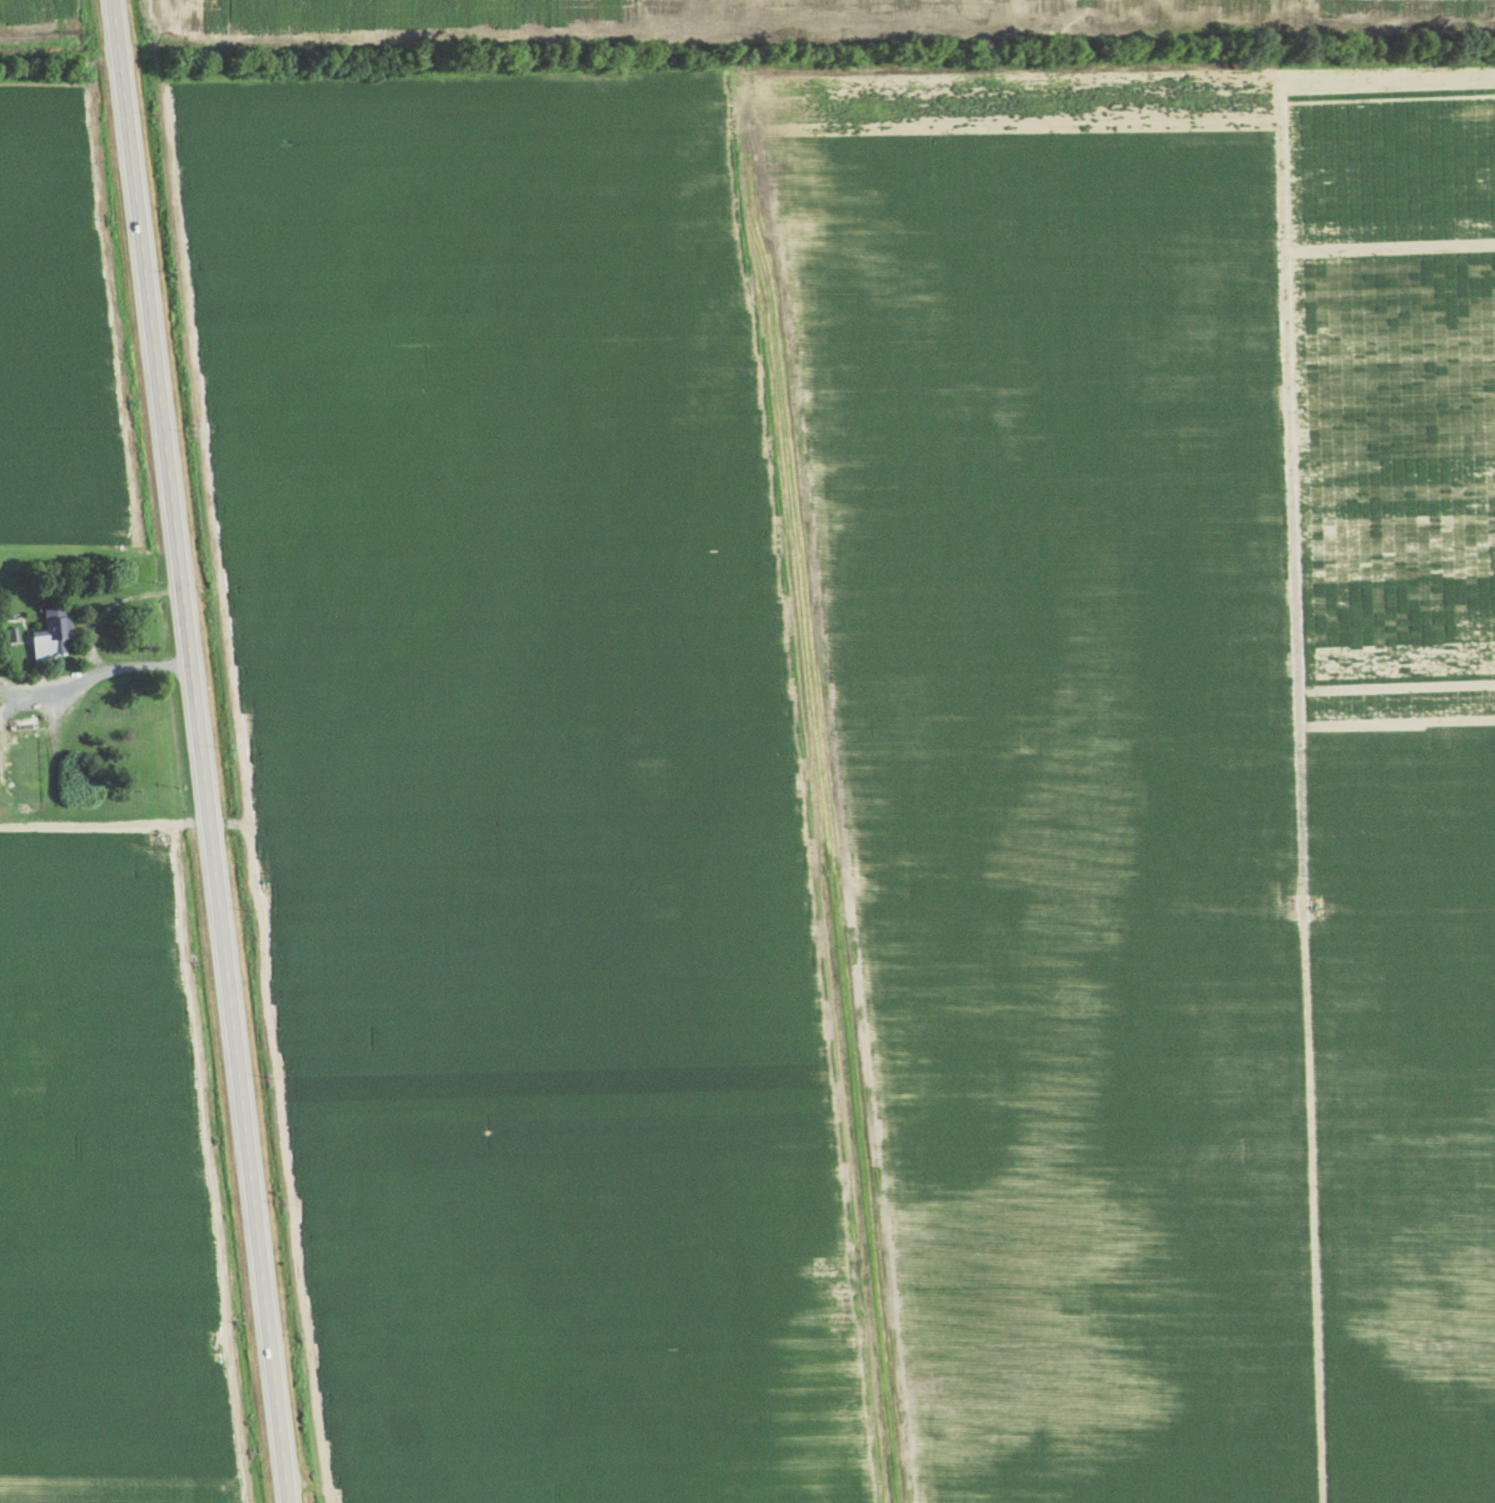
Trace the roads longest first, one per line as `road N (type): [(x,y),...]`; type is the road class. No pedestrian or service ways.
road 1 (primary): [(113,0),(289,1502)]
road 2 (residential): [(123,81),(0,81)]

